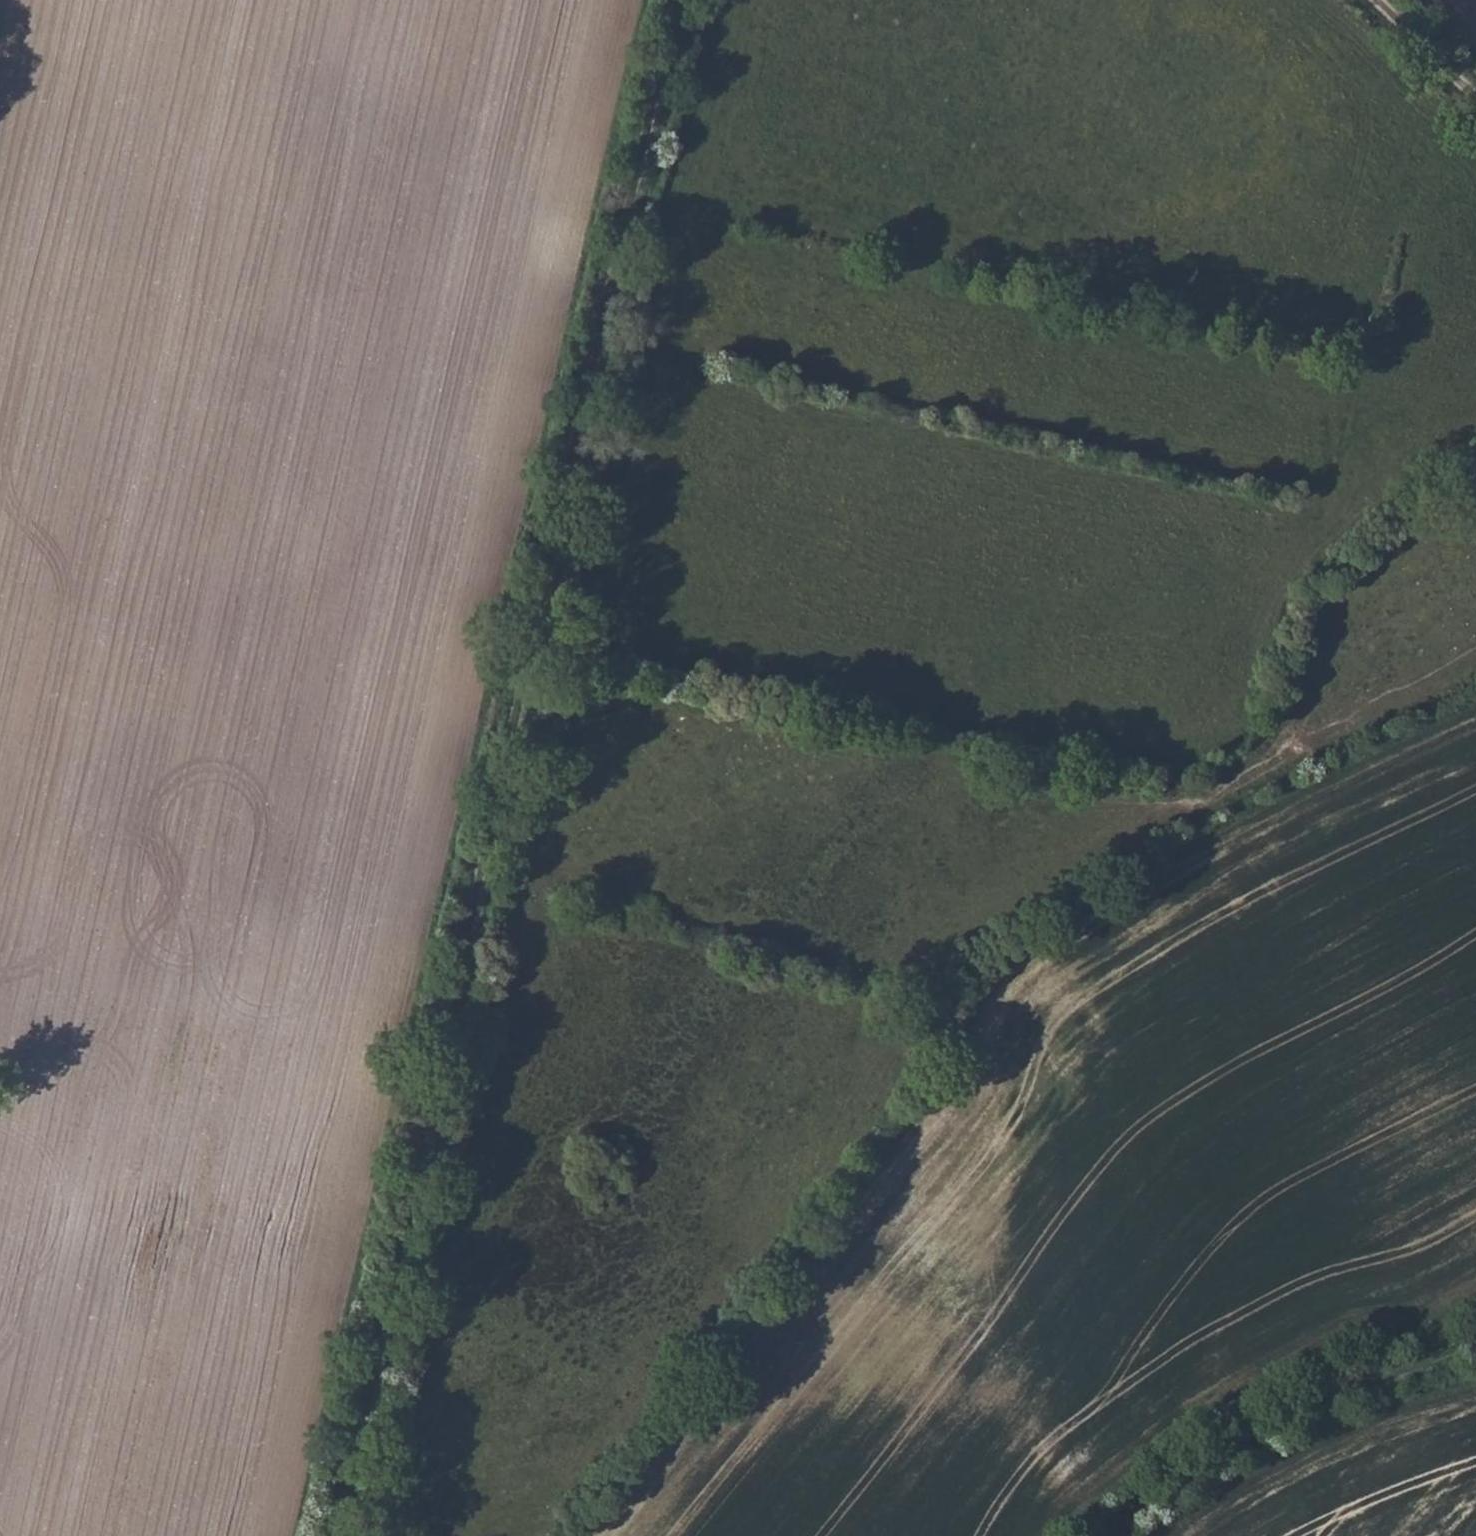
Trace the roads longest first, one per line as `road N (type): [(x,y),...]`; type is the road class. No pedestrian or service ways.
road 1 (track): [(333,1535),(675,0)]
road 2 (track): [(1106,1535),(1173,1477),(1475,1337)]
road 3 (track): [(1475,96),(1379,0)]

